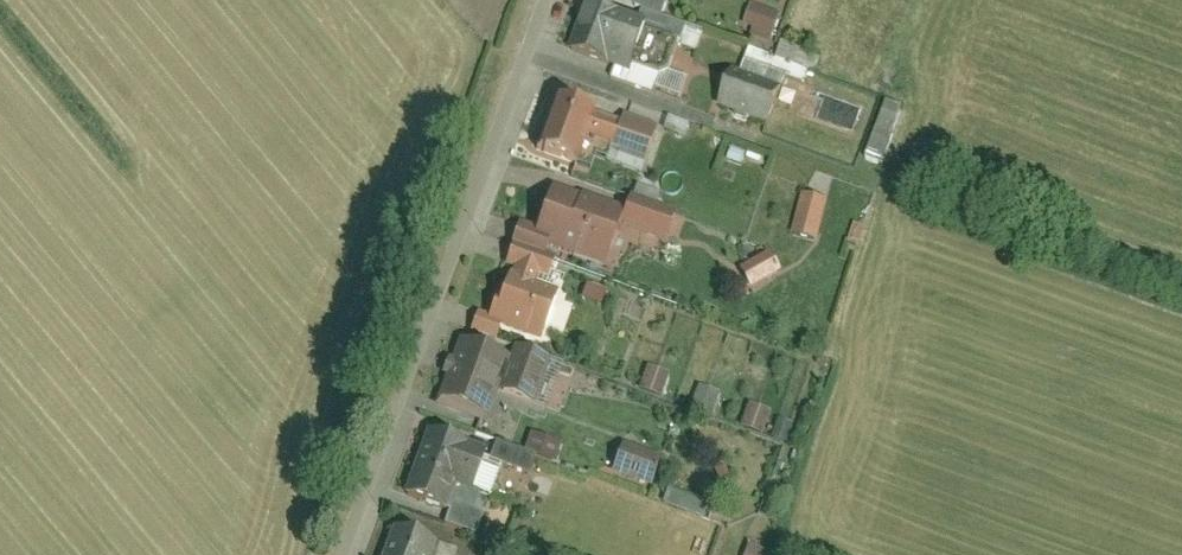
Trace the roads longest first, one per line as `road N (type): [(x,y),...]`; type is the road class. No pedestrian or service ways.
road 1 (residential): [(340,554),(543,0)]

